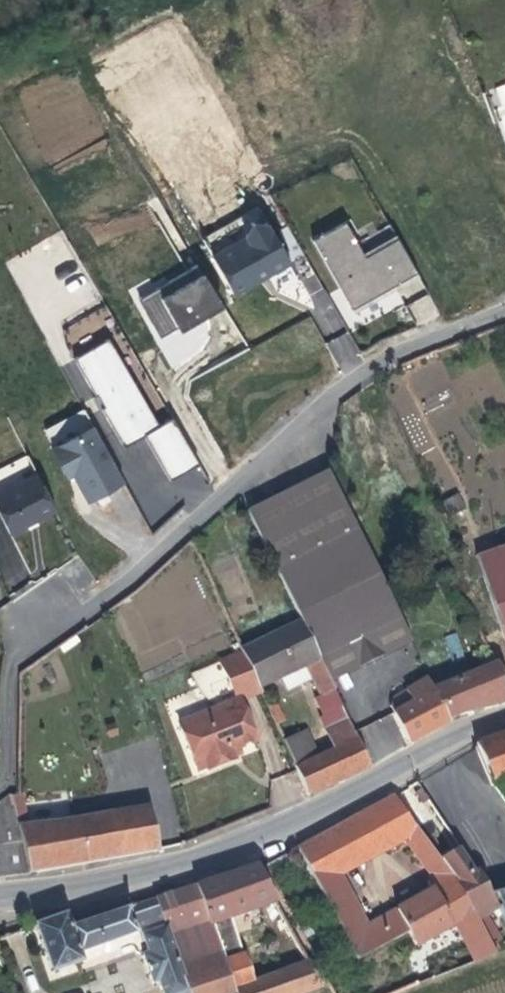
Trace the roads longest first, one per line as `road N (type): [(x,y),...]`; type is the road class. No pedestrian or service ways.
road 1 (residential): [(0,777),(13,765),(18,663),(232,499),(376,362),(504,315)]
road 2 (residential): [(504,713),(238,844),(137,876),(0,896)]

